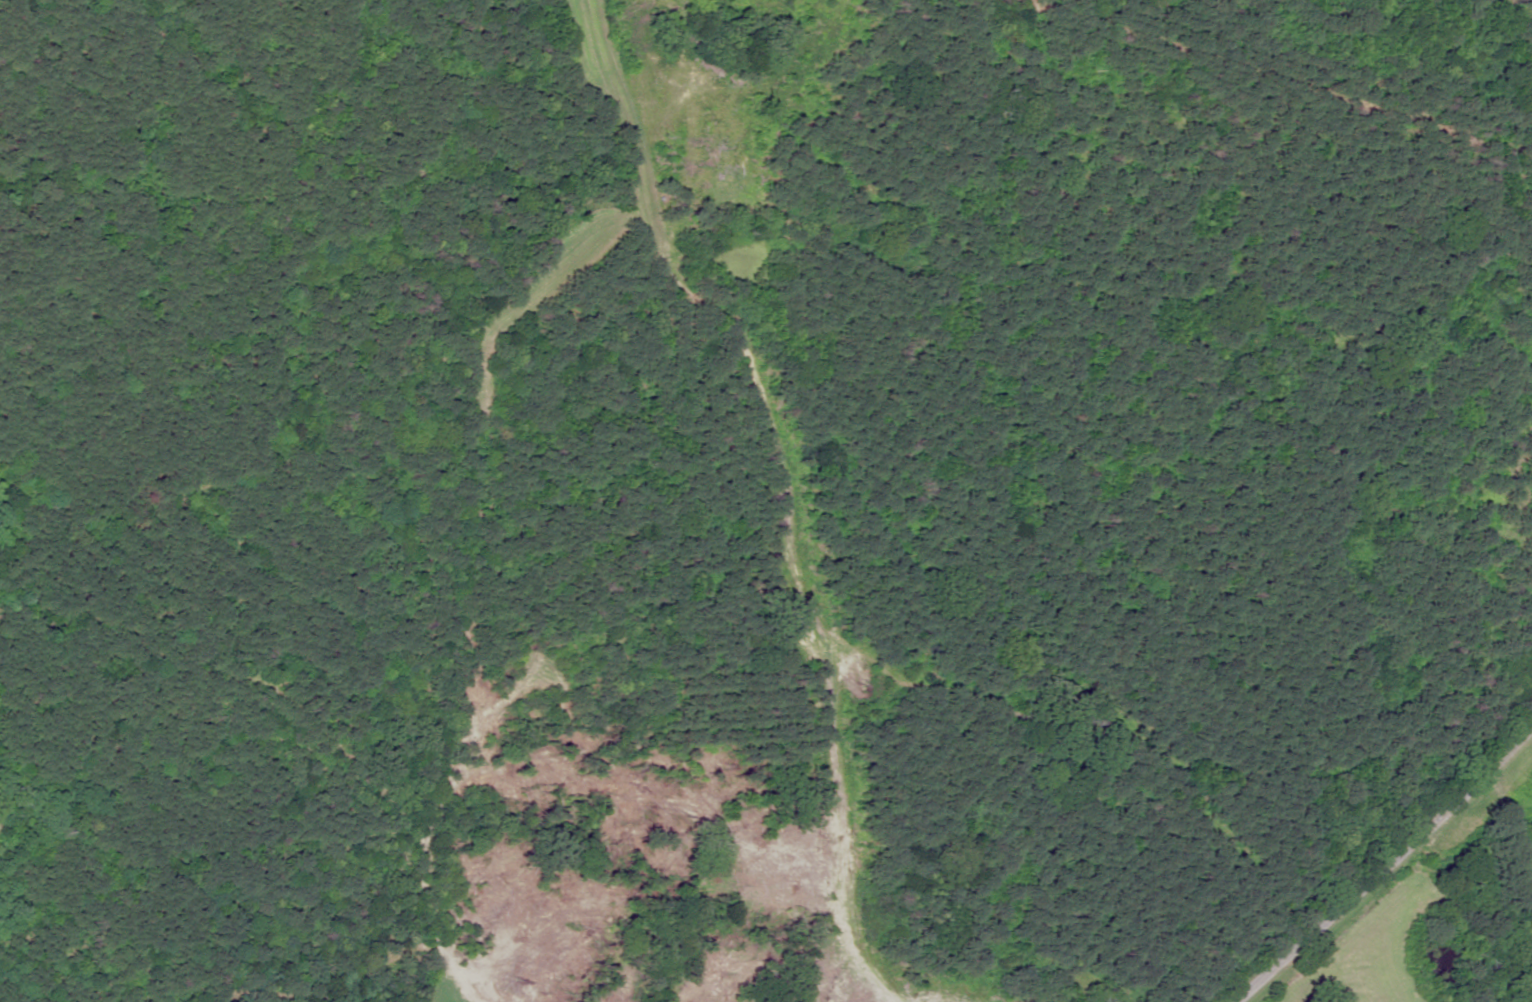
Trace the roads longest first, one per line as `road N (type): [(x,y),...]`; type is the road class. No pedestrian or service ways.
road 1 (residential): [(1227,1001),(1531,712)]

